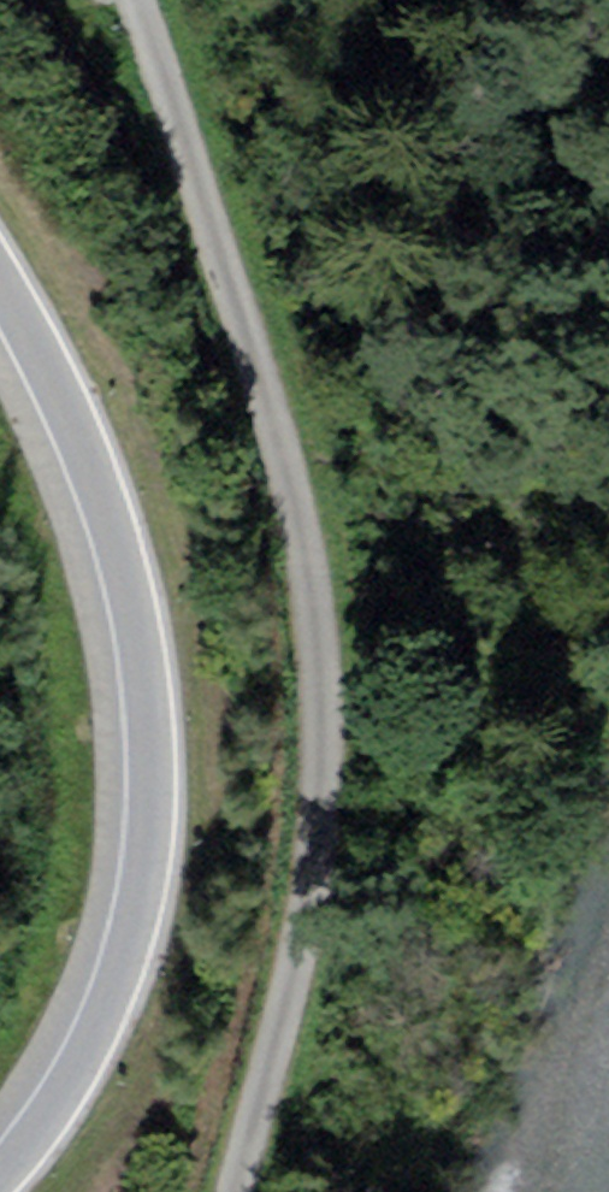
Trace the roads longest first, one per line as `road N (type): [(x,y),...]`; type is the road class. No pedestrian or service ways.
road 1 (unclassified): [(243,1191),(315,906),(328,738),(321,578),(259,350),(145,0)]
road 2 (trunk): [(0,282),(102,491),(130,585),(153,818),(142,896),(92,1041),(56,1109),(0,1178)]

